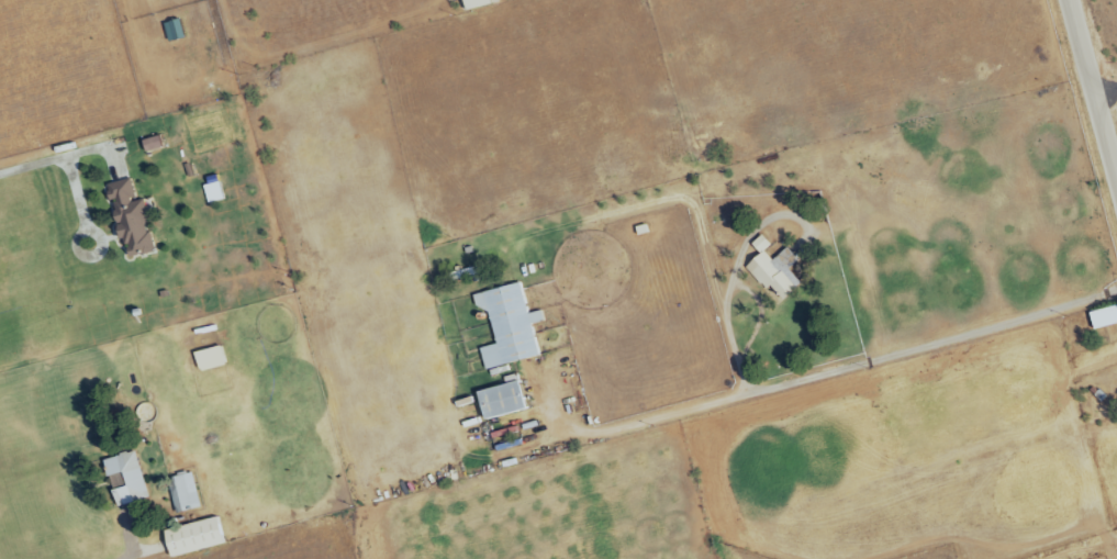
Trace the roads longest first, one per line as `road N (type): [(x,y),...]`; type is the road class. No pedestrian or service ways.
road 1 (residential): [(1116,169),(1072,0)]

